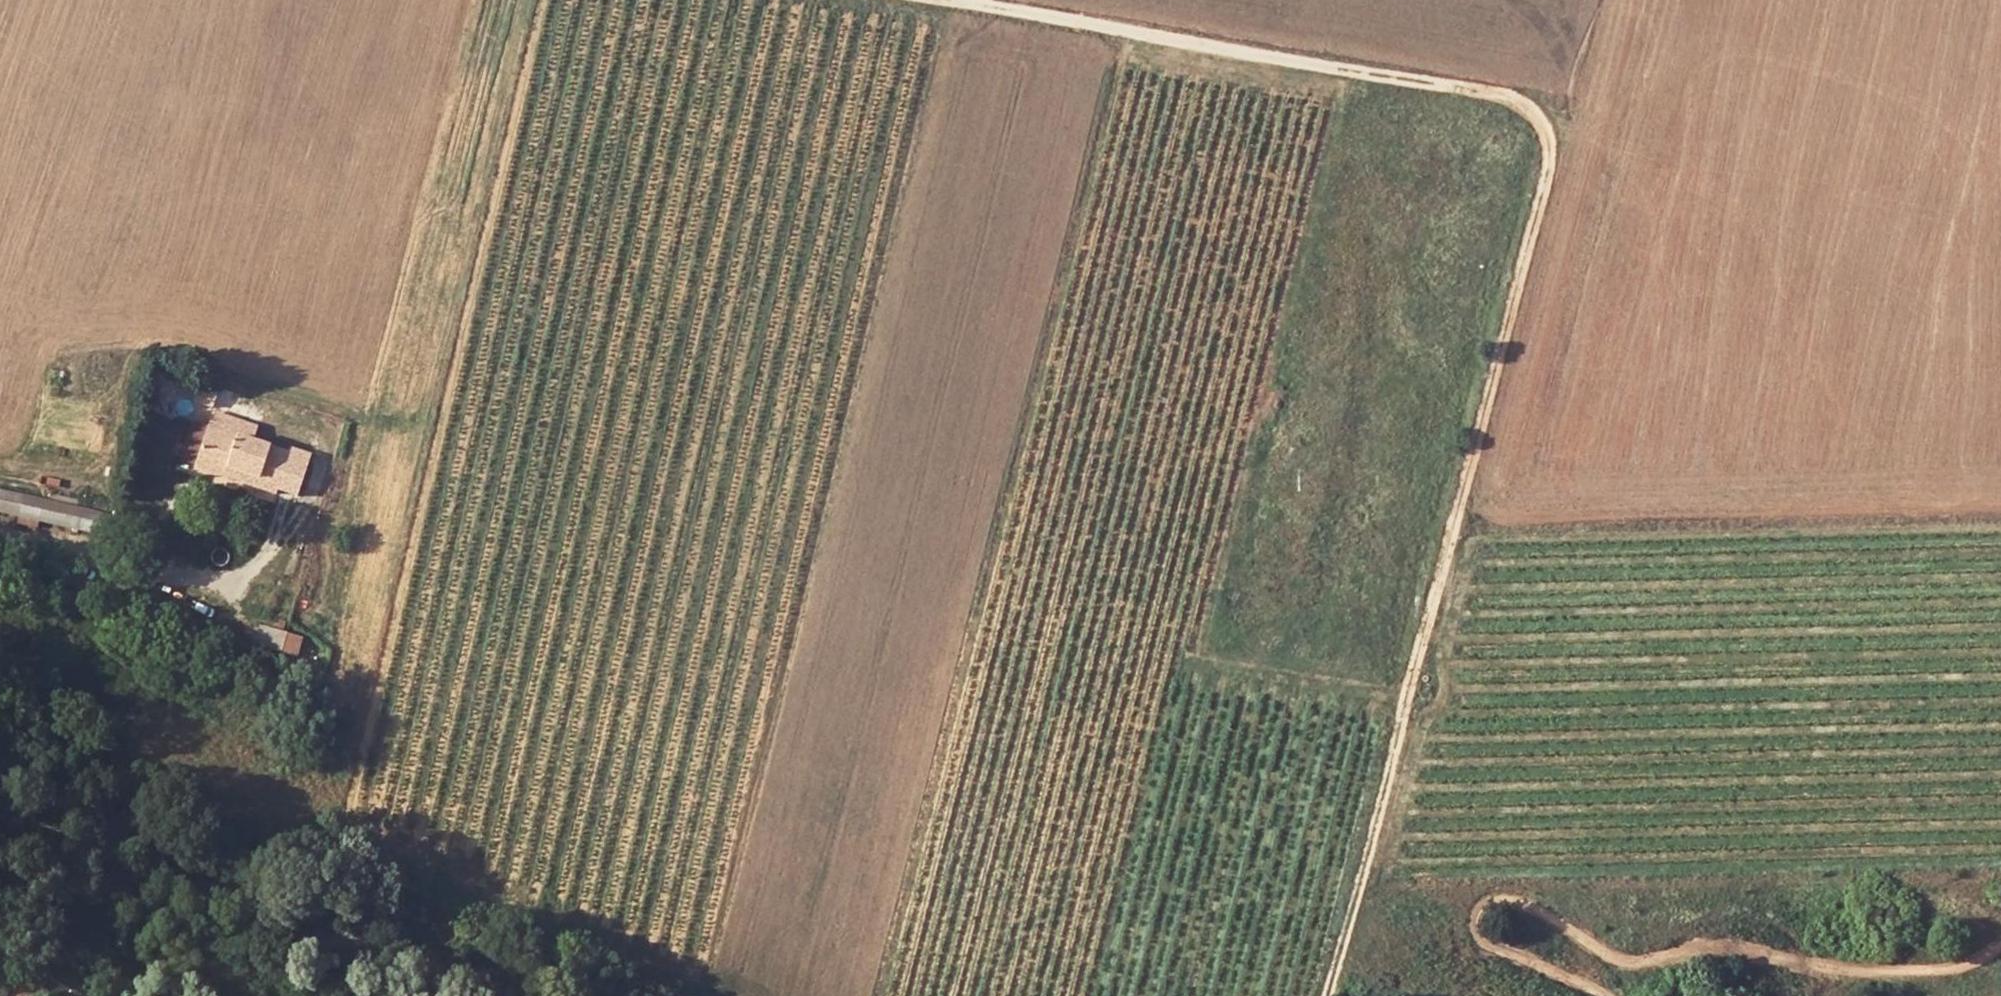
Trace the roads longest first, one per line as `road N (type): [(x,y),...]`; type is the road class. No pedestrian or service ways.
road 1 (track): [(947,0),(1509,97),(1548,138),(1546,170),(1326,995)]

